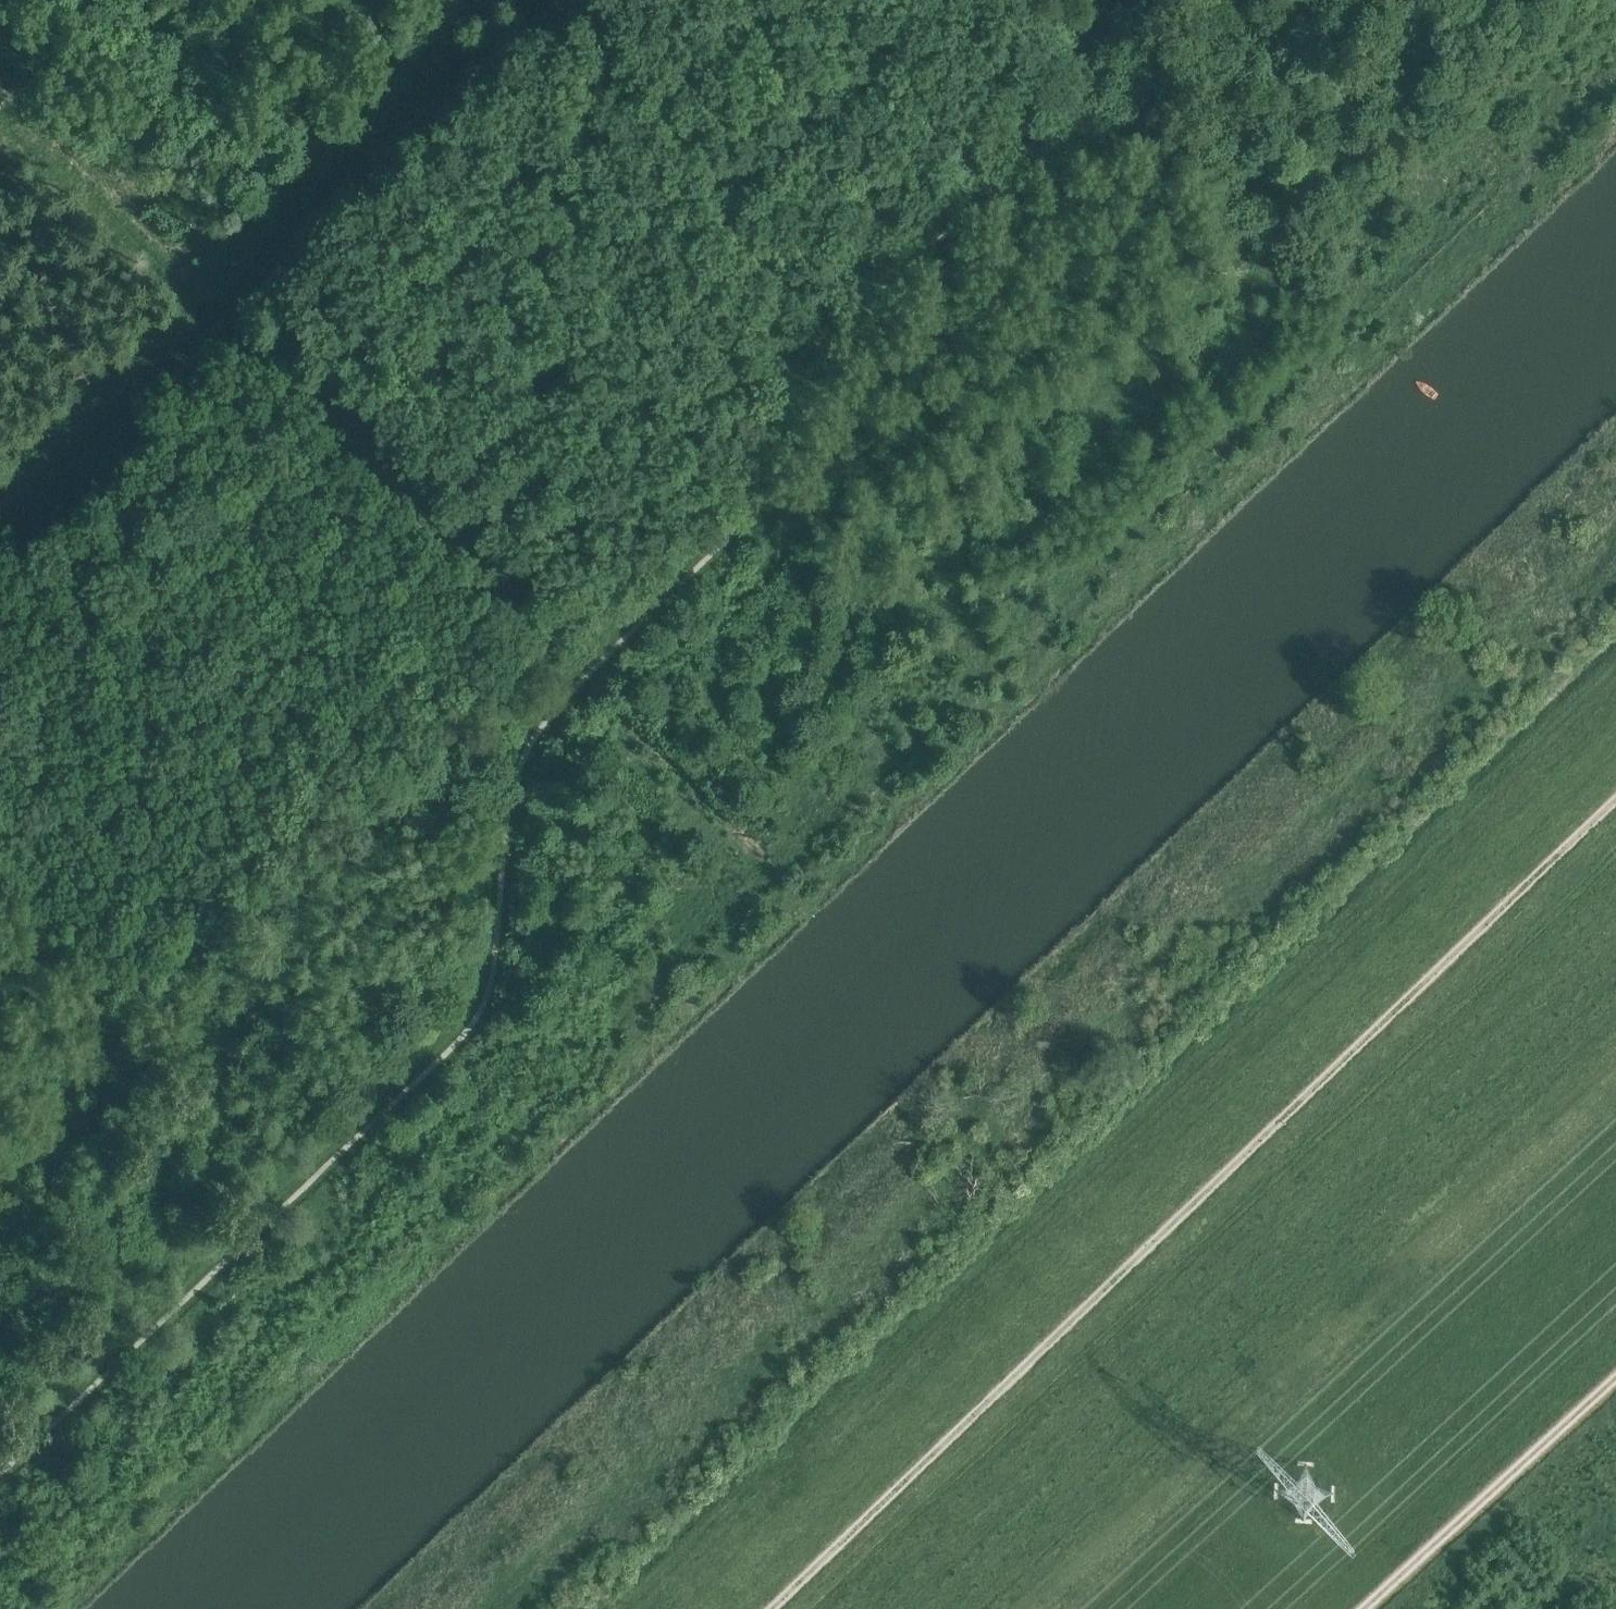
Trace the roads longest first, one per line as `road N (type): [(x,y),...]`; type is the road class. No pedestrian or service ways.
road 1 (track): [(773,1608),(1615,799)]
road 2 (track): [(231,332),(404,142),(576,0)]
road 3 (track): [(1615,1380),(1366,1608)]
road 4 (track): [(231,332),(0,546)]

